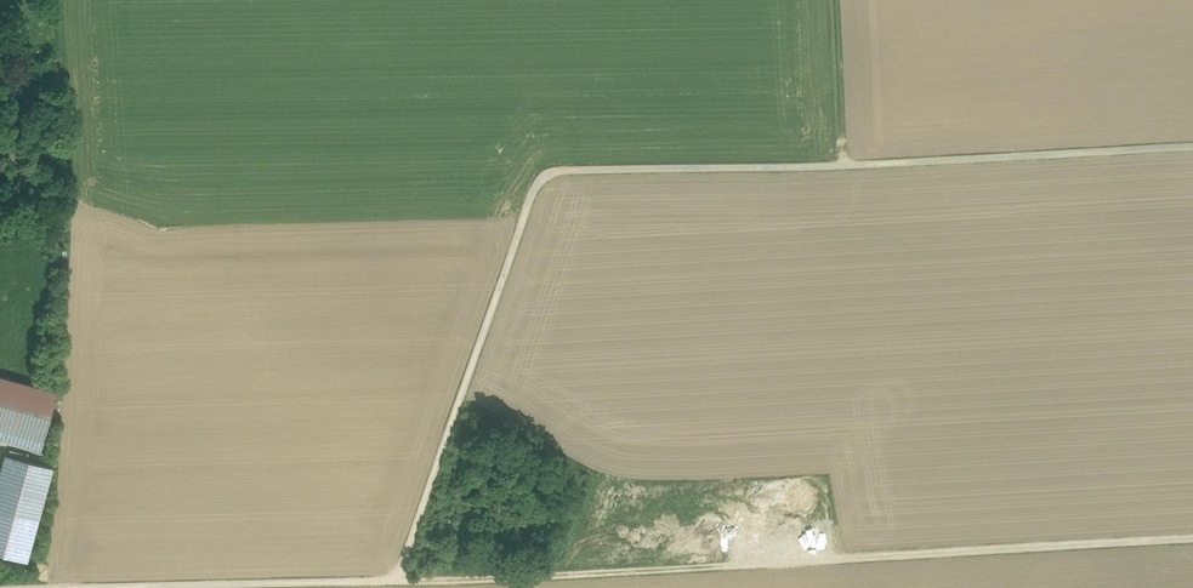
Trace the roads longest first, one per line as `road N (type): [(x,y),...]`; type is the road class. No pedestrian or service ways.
road 1 (unclassified): [(88,587),(397,582),(549,177),(1192,151)]
road 2 (track): [(397,582),(1192,539)]
road 3 (track): [(837,0),(851,168)]

